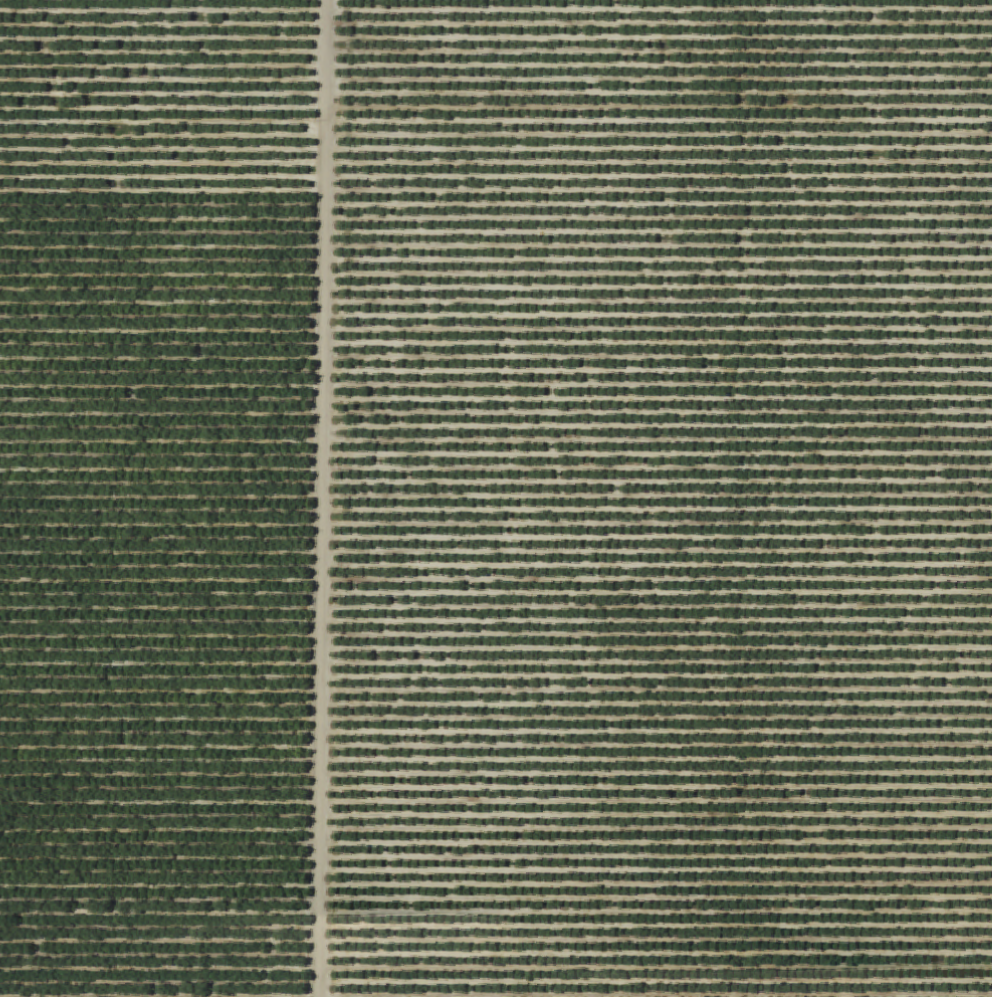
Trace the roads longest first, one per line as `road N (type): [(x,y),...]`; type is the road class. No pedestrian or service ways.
road 1 (track): [(325,0),(320,996)]

